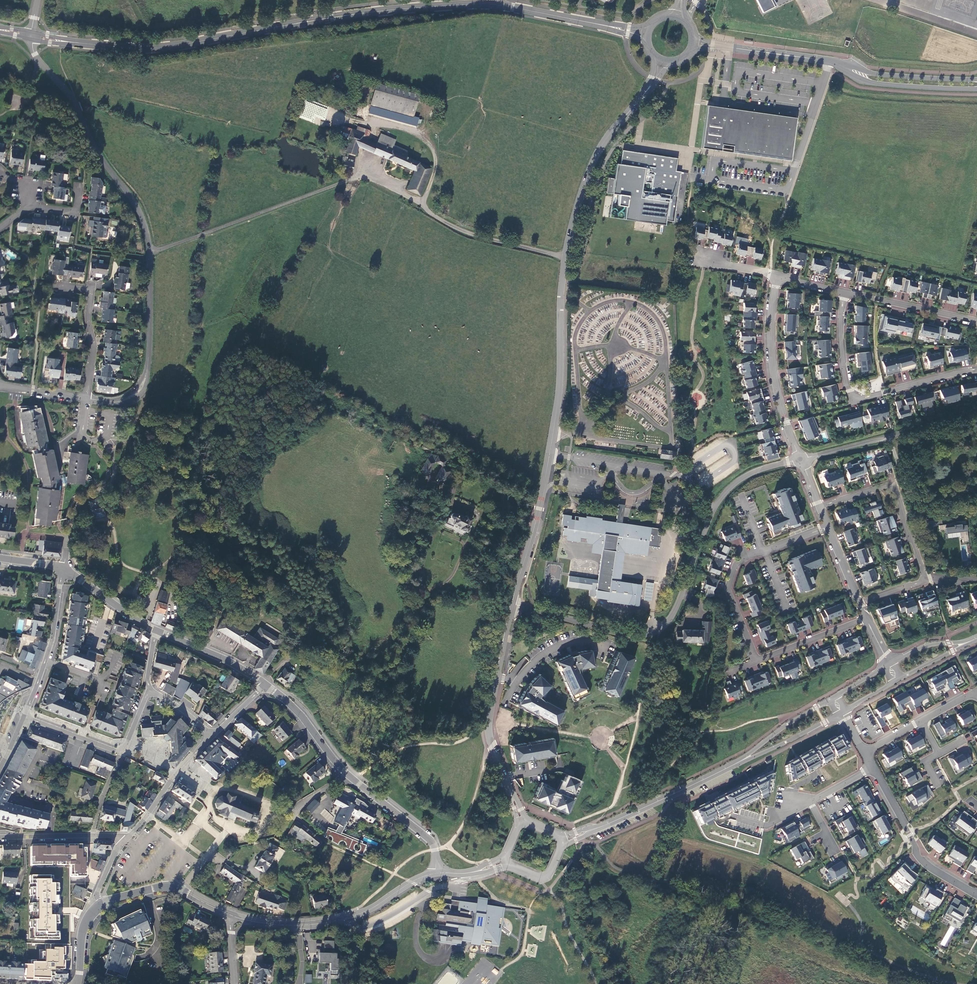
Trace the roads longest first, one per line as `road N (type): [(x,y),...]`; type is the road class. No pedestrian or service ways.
road 1 (tertiary): [(492,4),(384,11),(165,47),(32,36)]
road 2 (unclassified): [(150,252),(366,177),(459,230),(567,257)]
road 3 (unclassified): [(514,606),(632,634),(662,629),(726,491),(762,468),(800,459)]
road 4 (tertiary): [(514,606),(545,489),(567,257)]
road 5 (track): [(265,684),(303,655),(365,673),(391,667),(429,588),(449,580),(457,567),(479,513),(451,500)]
road 6 (unclassified): [(32,36),(39,62),(66,92),(137,208),(150,252)]
road 7 (residential): [(843,292),(841,333),(853,401),(976,369)]
road 8 (tertiary): [(520,821),(488,727),(514,606)]
road 9 (tertiary): [(230,915),(278,925),(346,919),(436,874)]
road 10 (residential): [(827,526),(736,564),(728,592),(760,659)]
road 11 (tertiary): [(562,841),(738,762)]
road 12 (residential): [(800,459),(772,356),(777,276)]
road 13 (tertiary): [(567,257),(593,165),(646,91)]
road 14 (unclassified): [(800,459),(976,411)]
road 15 (residential): [(819,507),(891,485),(925,580)]
road 16 (residential): [(25,717),(117,752),(154,692)]
road 17 (residential): [(872,768),(918,856),(976,894)]
road 18 (tertiary): [(836,65),(873,83),(976,89)]
road 19 (tertiary): [(436,874),(428,838),(345,773)]
road 20 (tertiary): [(976,80),(836,65)]
road 21 (tertiary): [(100,904),(172,887),(230,915)]
road 22 (residential): [(86,398),(92,289),(65,287)]
road 23 (residential): [(976,320),(843,292)]
road 24 (tertiary): [(265,684),(157,630)]
road 25 (track): [(429,588),(428,550),(462,475)]
road 26 (tertiary): [(345,773),(303,717),(265,684)]
road 27 (unclassified): [(150,252),(147,372)]

